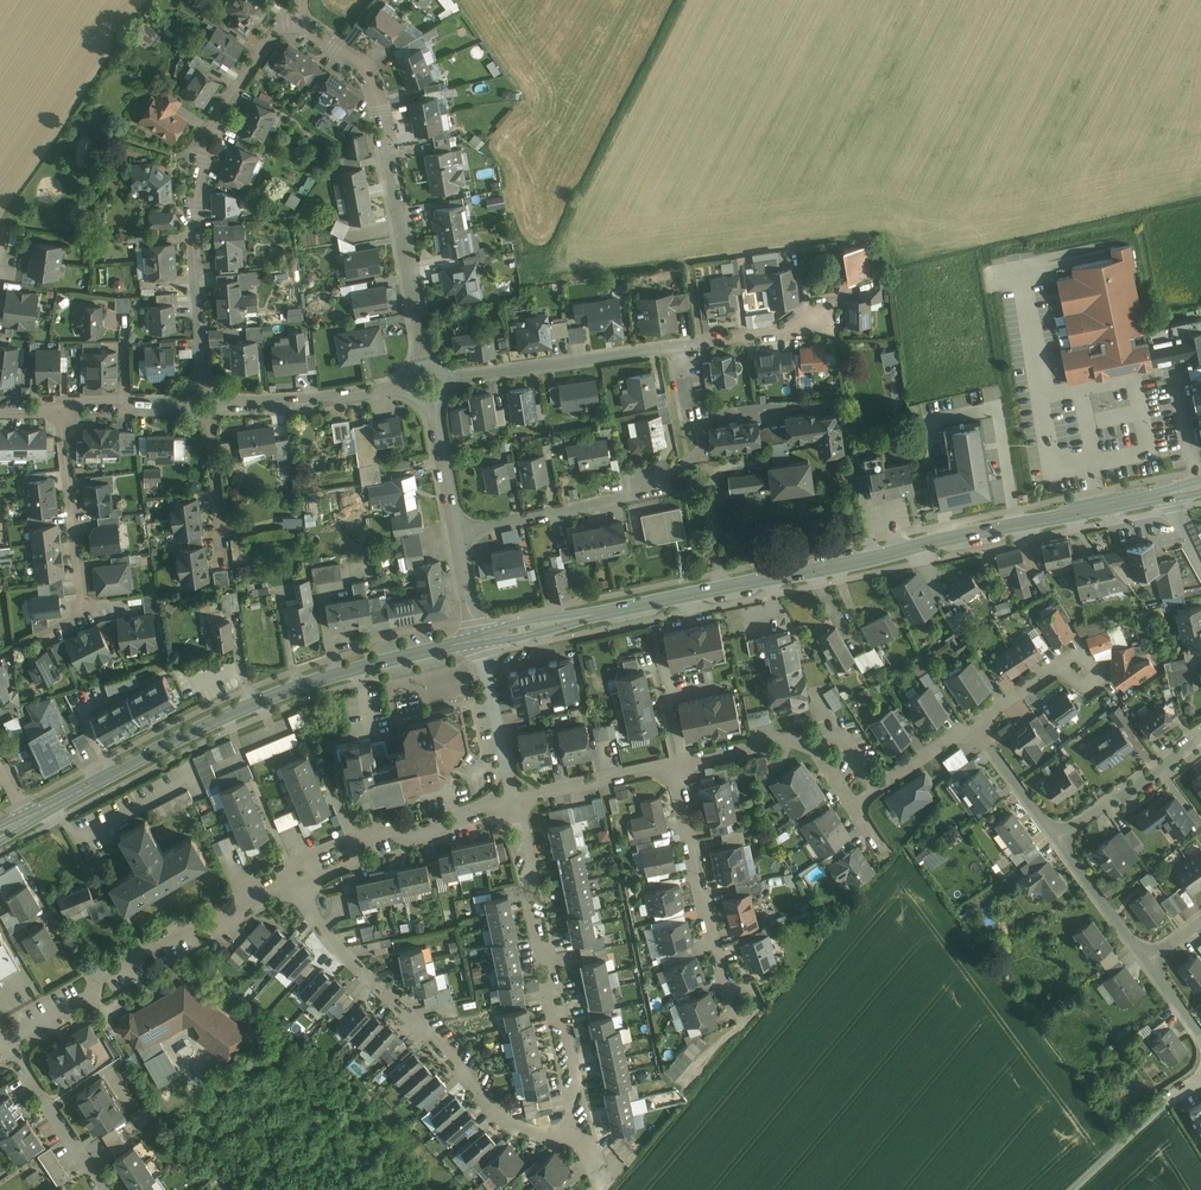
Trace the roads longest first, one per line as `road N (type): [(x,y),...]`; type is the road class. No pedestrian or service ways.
road 1 (secondary): [(477,641),(1174,493)]
road 2 (residential): [(387,142),(377,94),(360,63),(291,14),(240,82),(198,160),(205,404)]
road 3 (secondary): [(54,804),(305,684),(477,641)]
road 4 (residential): [(583,1131),(555,1135),(519,1127),(327,937),(301,874)]
road 5 (residential): [(9,1042),(183,933),(301,874)]
road 6 (residential): [(583,1131),(515,801)]
road 7 (residential): [(739,1015),(708,924),(679,767)]
road 8 (residential): [(451,376),(695,345)]
road 9 (residential): [(60,406),(84,607),(51,630)]
road 10 (residential): [(460,532),(624,496),(684,459)]
road 11 (residential): [(301,874),(318,849),(350,838),(418,834),(515,801)]
road 12 (residential): [(426,361),(387,142)]
road 13 (residential): [(412,384),(309,401),(205,404)]
road 14 (residential): [(1200,734),(1057,839)]
road 15 (residential): [(104,1189),(9,1042)]
road 16 (residential): [(1072,1189),(1200,1073)]
road 17 (residential): [(54,804),(71,830),(86,836),(194,779)]
road 18 (residential): [(515,801),(679,767)]
road 19 (residential): [(1057,839),(1146,958)]
road 20 (residential): [(974,726),(1057,839)]
road 21 (residential): [(695,345),(830,319)]
road 22 (residential): [(460,532),(435,400)]
road 23 (residential): [(205,404),(225,535)]
road 24 (residential): [(679,767),(805,737)]
road 25 (residential): [(477,641),(510,764)]
road 26 (residential): [(1081,664),(1057,667),(974,726)]

